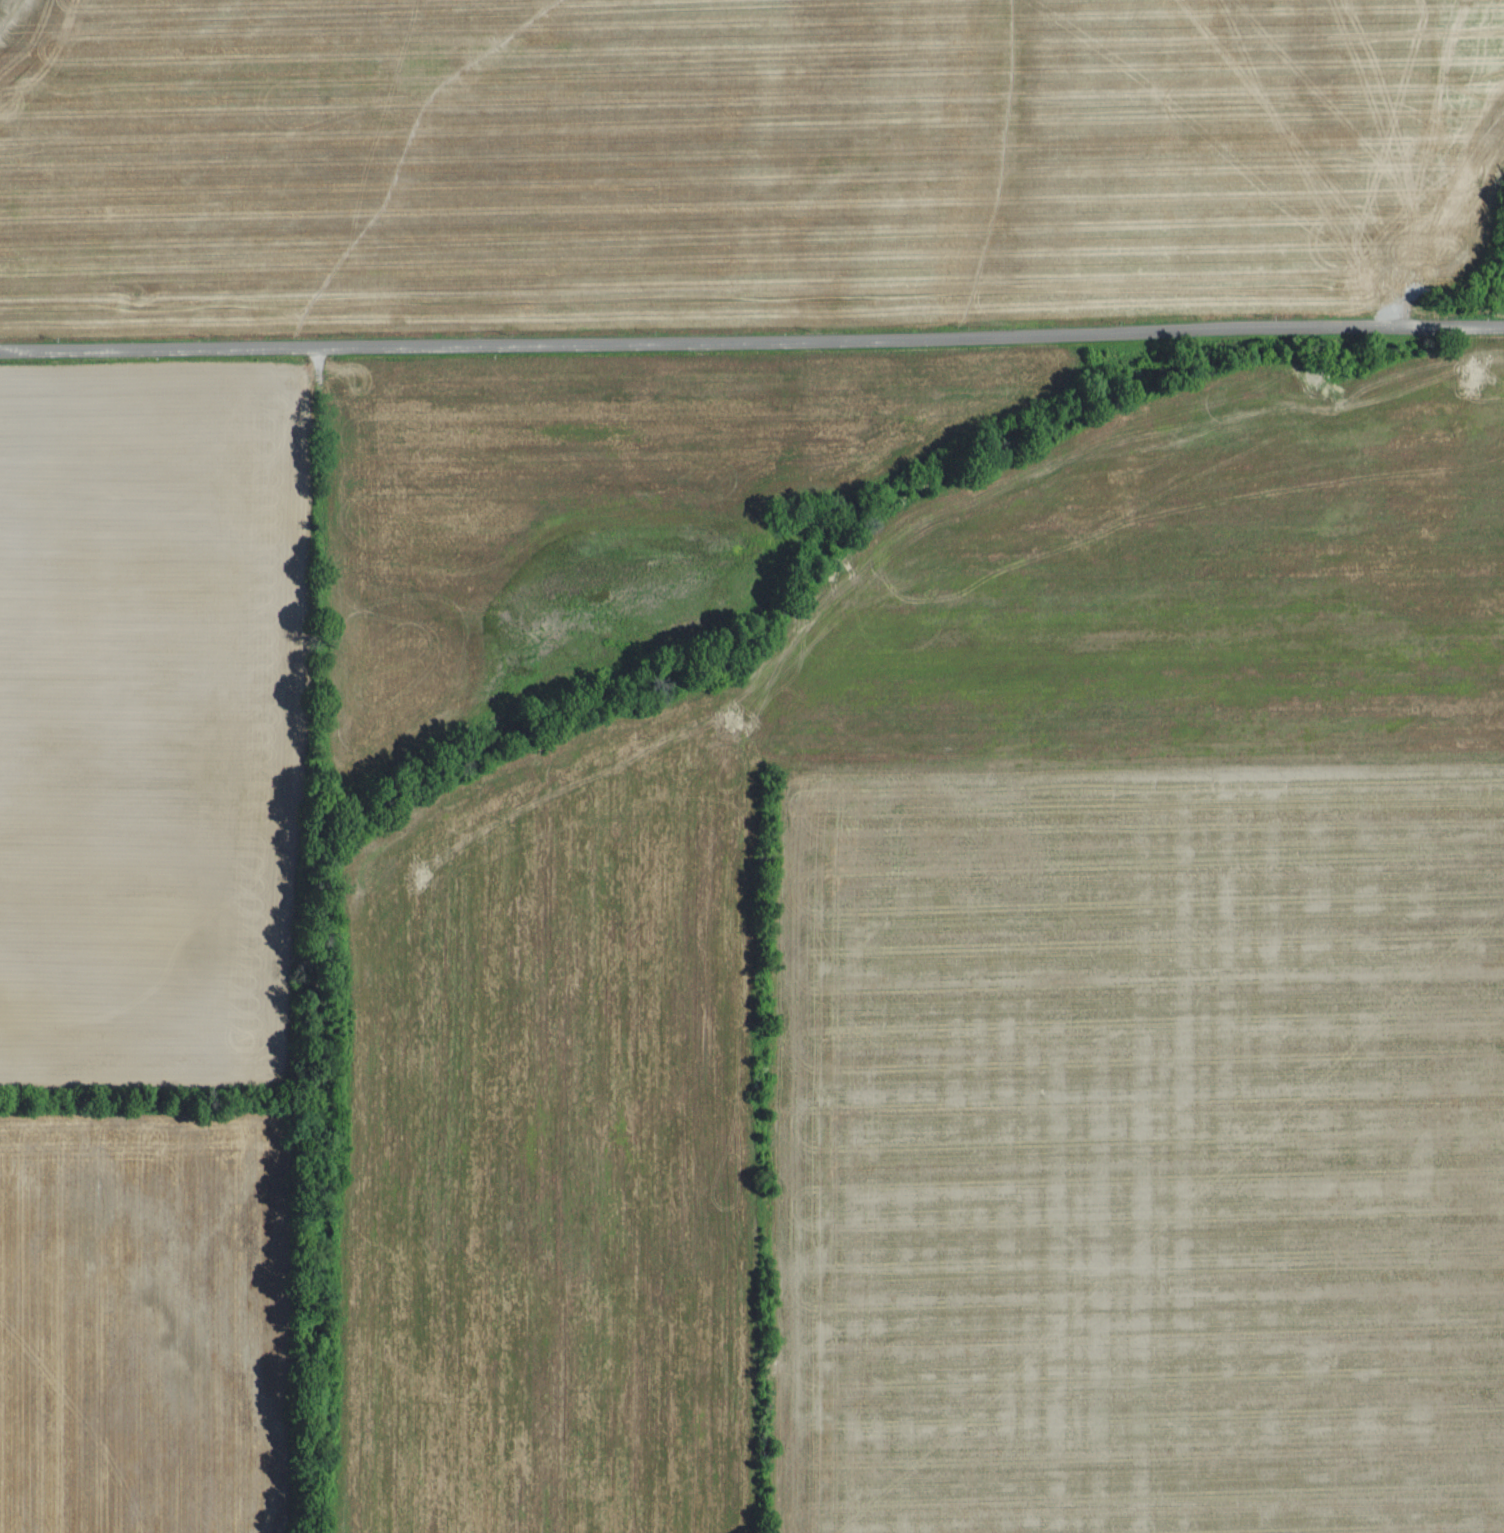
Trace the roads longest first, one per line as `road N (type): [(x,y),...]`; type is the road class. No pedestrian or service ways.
road 1 (residential): [(0,351),(1503,324)]

